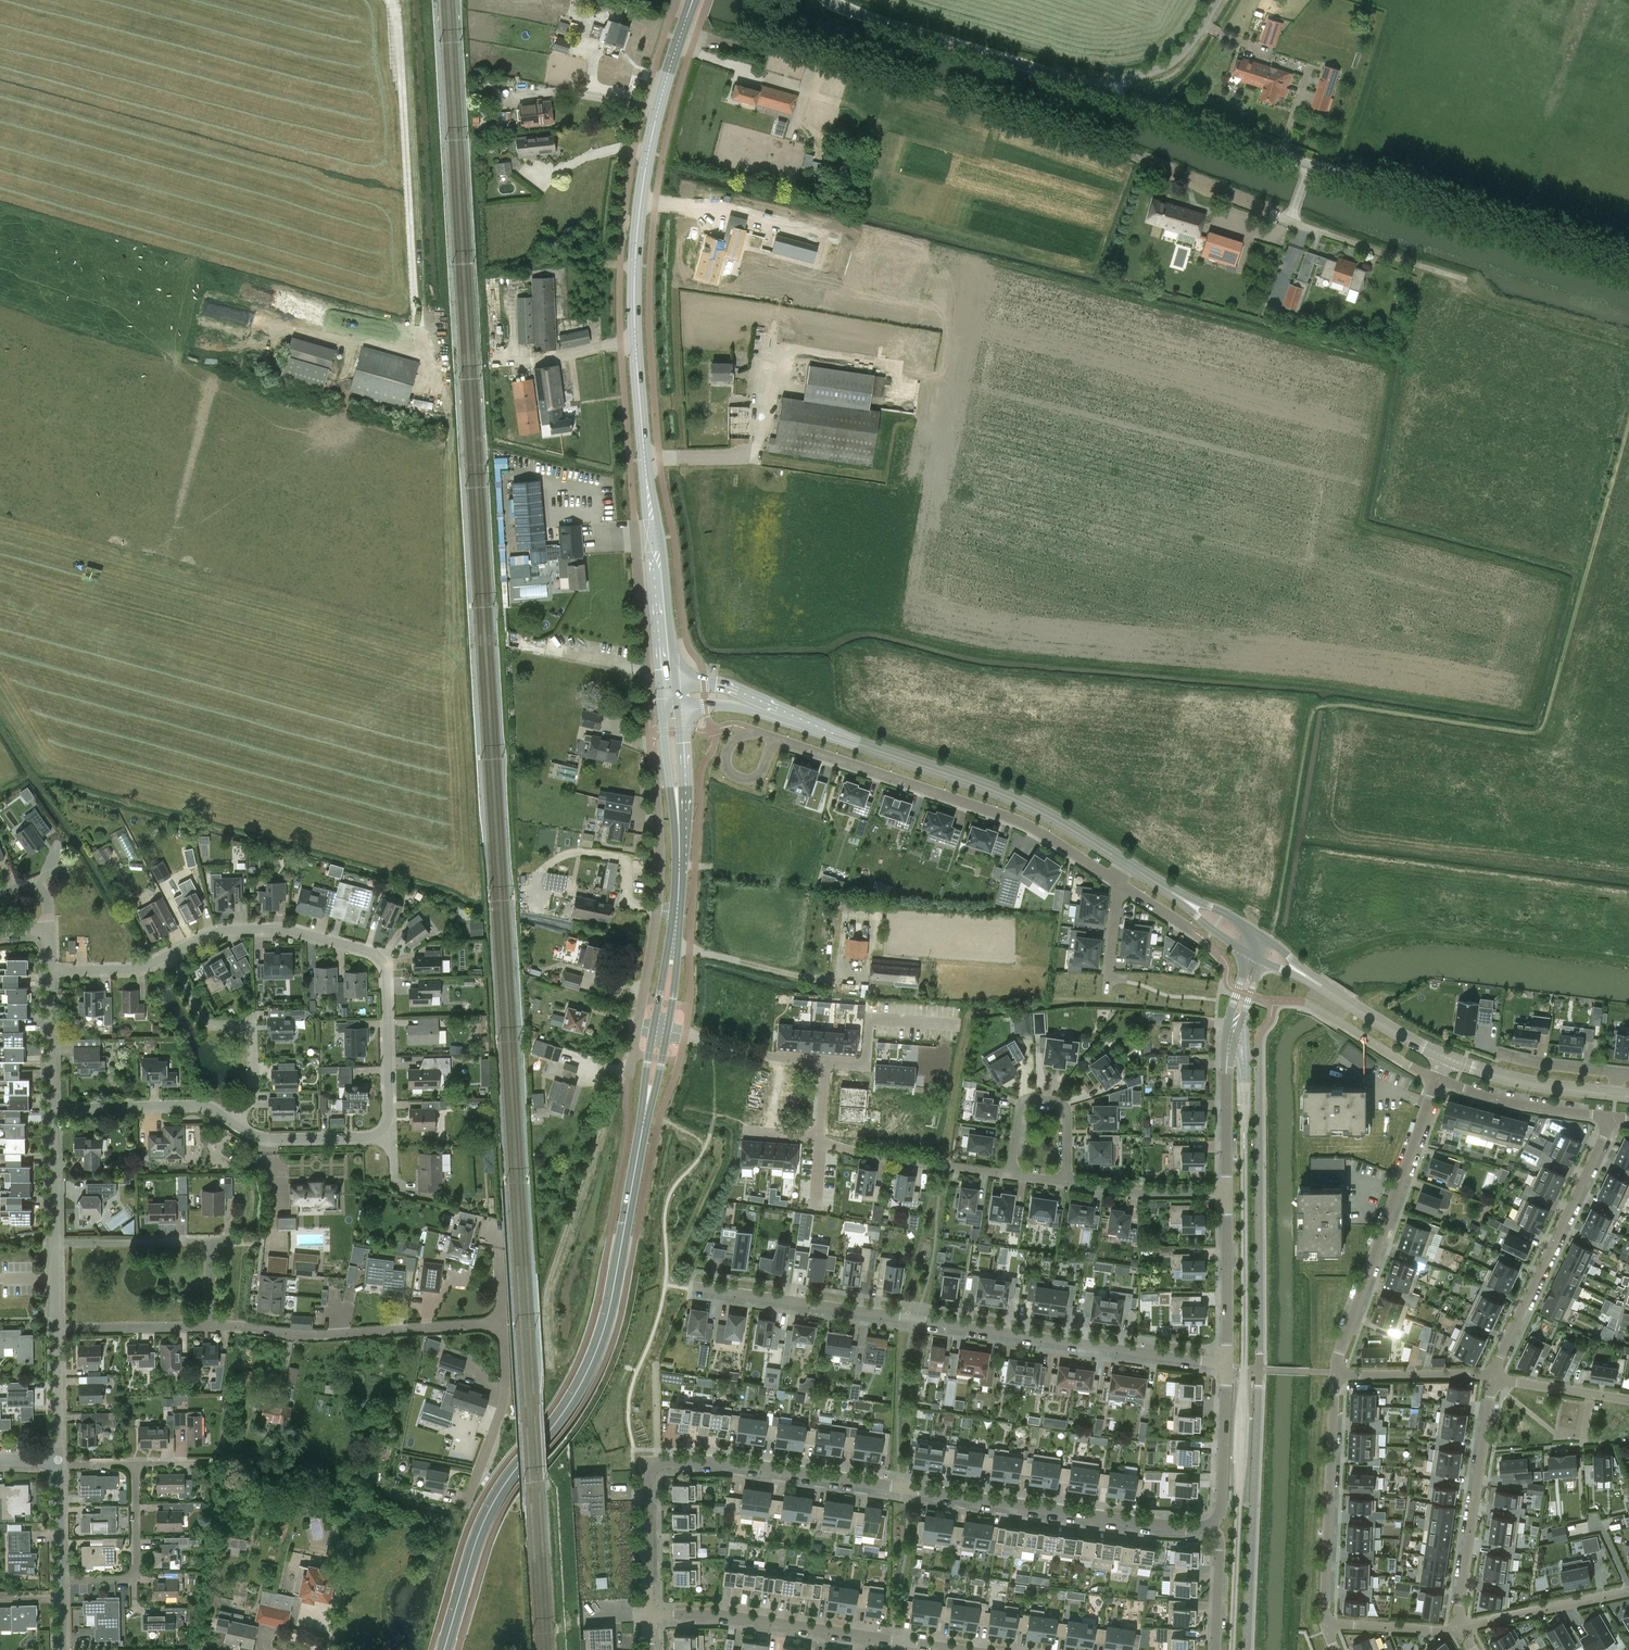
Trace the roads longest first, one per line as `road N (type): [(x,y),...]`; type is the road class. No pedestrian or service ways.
road 1 (secondary): [(669,696),(634,291),(651,138),(692,0)]
road 2 (secondary): [(443,1649),(486,1516),(563,1411),(599,1341),(644,1118)]
road 3 (tertiary): [(1628,266),(1092,90)]
road 4 (residential): [(1212,1526),(1152,1525),(730,1463),(657,1464)]
road 5 (residential): [(233,1123),(269,1140),(373,1137),(385,1127),(382,958),(285,929),(215,931),(170,954)]
road 6 (residential): [(1225,1366),(691,1289)]
road 7 (tertiary): [(669,696),(732,698),(922,764),(1027,803),(1133,867)]
road 8 (residential): [(1121,882),(1005,815),(774,740)]
road 9 (residential): [(959,1649),(719,1614),(649,1614)]
road 10 (residential): [(1335,1376),(1438,1081)]
road 11 (track): [(549,1366),(546,1291),(616,1092),(629,1077)]
road 12 (residential): [(210,1326),(326,1335),(500,1323)]
road 13 (residential): [(1492,1378),(1612,1118)]
road 14 (tertiary): [(1092,90),(830,0)]
road 15 (residential): [(1461,1629),(1492,1378)]
road 16 (residential): [(1325,1623),(1335,1376)]
road 17 (residential): [(233,1123),(253,1090),(251,1035),(243,1026),(208,1023),(170,954)]
road 18 (secondary): [(677,912),(669,696)]
road 19 (residential): [(1010,1175),(855,1151),(818,1138)]
road 20 (residential): [(1010,1175),(1020,1106),(1033,1097),(1063,1105),(1068,1183)]
road 21 (residential): [(500,1323),(504,1396),(465,1504)]
road 22 (residential): [(60,1582),(132,1578),(136,1465)]
road 23 (residential): [(53,1110),(195,1103),(233,1123)]
road 24 (residential): [(1438,1081),(1524,1107),(1612,1118)]
road 25 (residential): [(651,733),(656,910)]
road 26 (residential): [(951,1024),(871,1018),(867,1066),(822,1063)]
road 27 (tertiary): [(1615,1094),(1501,1076),(1448,1058)]
road 28 (residential): [(1628,1592),(1461,1629)]
road 29 (residential): [(1225,1366),(1226,1195)]
road 30 (residential): [(1212,1526),(1222,1506),(1225,1366)]
road 31 (unclassified): [(1092,90),(1167,66),(1217,0)]
road 32 (tertiary): [(1310,979),(1448,1058)]
road 33 (residential): [(1226,1195),(1141,1195),(1068,1183)]
road 34 (residential): [(822,1063),(667,1030)]
road 35 (residential): [(1492,1378),(1335,1376)]
road 36 (residential): [(649,1614),(646,1477),(657,1464)]
road 37 (residential): [(56,1330),(210,1326)]
road 38 (residential): [(209,1240),(55,1243)]
road 39 (residential): [(1226,1195),(1229,1046)]
road 40 (residential): [(53,1110),(51,969)]
road 41 (residential): [(1628,1399),(1492,1378)]
road 42 (residential): [(1461,1629),(1325,1623)]
road 43 (residential): [(774,740),(752,731),(740,736),(726,755),(728,771),(755,778),(769,751)]
road 44 (unclassified): [(635,539),(646,672)]
road 45 (residential): [(55,1243),(53,1110)]
road 46 (residential): [(58,1460),(56,1330)]
road 47 (residential): [(1215,1649),(1220,1542),(1212,1526)]
road 48 (residential): [(170,954),(138,968),(51,969)]
road 49 (residential): [(1499,1056),(1618,1075)]

